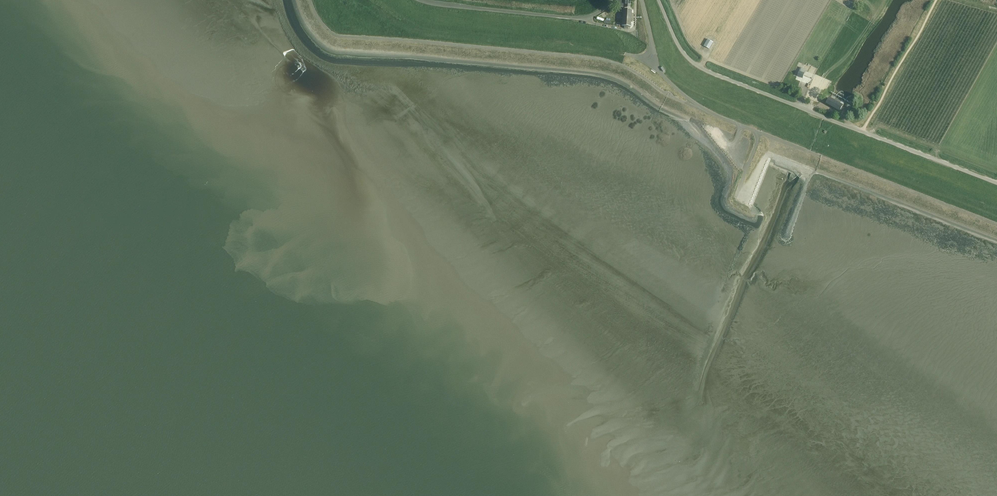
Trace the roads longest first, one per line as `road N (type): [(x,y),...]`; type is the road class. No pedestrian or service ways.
road 1 (unclassified): [(996,184),(700,67),(681,49),(659,0)]
road 2 (unclassified): [(615,0),(590,19),(566,19),(418,0)]
road 3 (unclassified): [(760,132),(694,104),(653,59)]
road 4 (unclassified): [(760,132),(739,200),(748,200),(769,156)]

